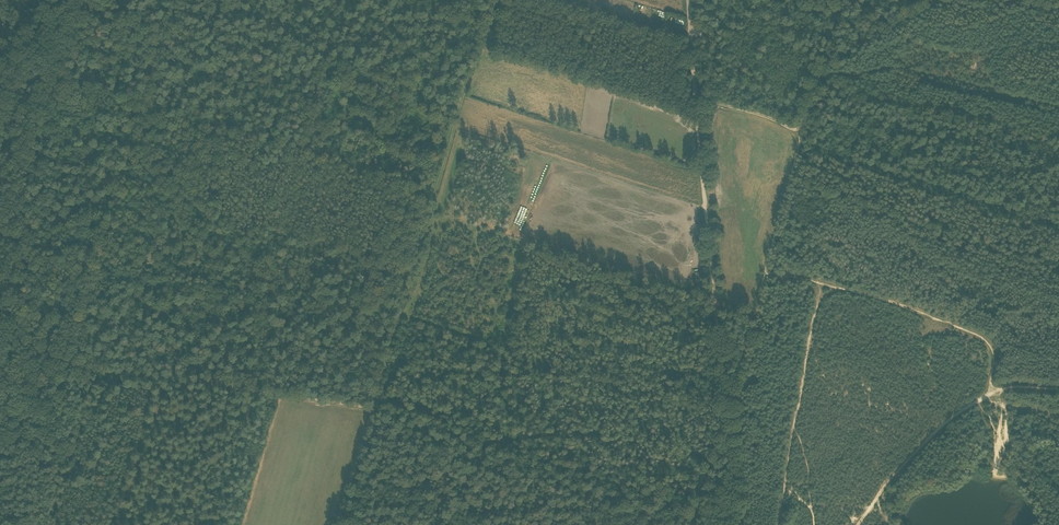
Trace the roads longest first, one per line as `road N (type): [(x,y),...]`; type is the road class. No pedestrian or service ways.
road 1 (track): [(694,508),(372,410),(72,367)]
road 2 (track): [(337,524),(471,74)]
road 3 (track): [(726,396),(696,99)]
road 4 (track): [(993,391),(992,350),(975,333),(765,272)]
road 5 (track): [(765,272),(839,0)]
road 6 (track): [(815,281),(776,524)]
road 7 (track): [(993,391),(941,430),(860,524)]
road 8 (track): [(98,270),(72,367),(0,408)]
road 9 (track): [(143,107),(98,270)]
road 10 (track): [(726,396),(765,272)]

